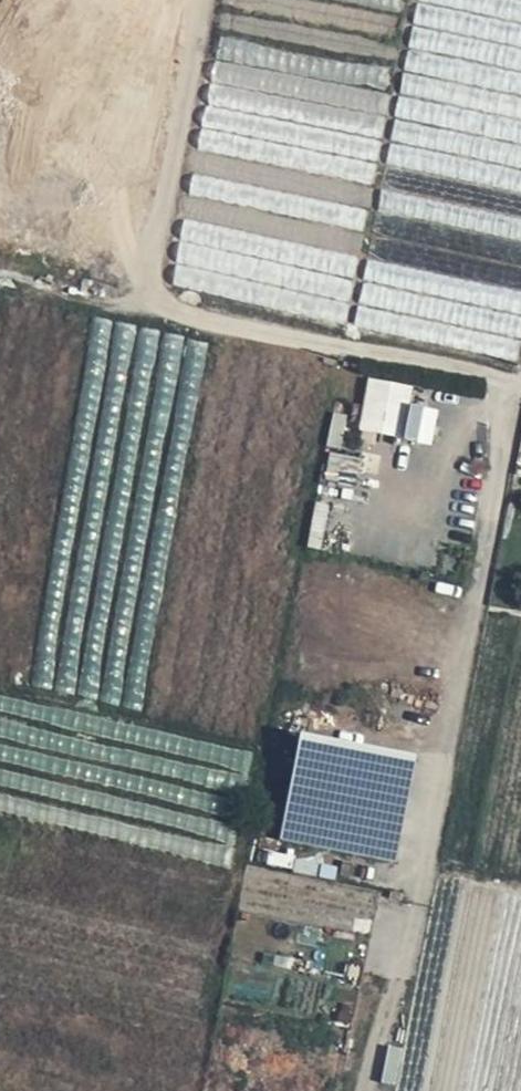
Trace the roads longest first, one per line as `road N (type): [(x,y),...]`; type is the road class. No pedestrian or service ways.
road 1 (unclassified): [(507,382),(477,604),(398,981),(361,1090)]
road 2 (unclassified): [(507,382),(161,311),(151,277),(204,0)]

